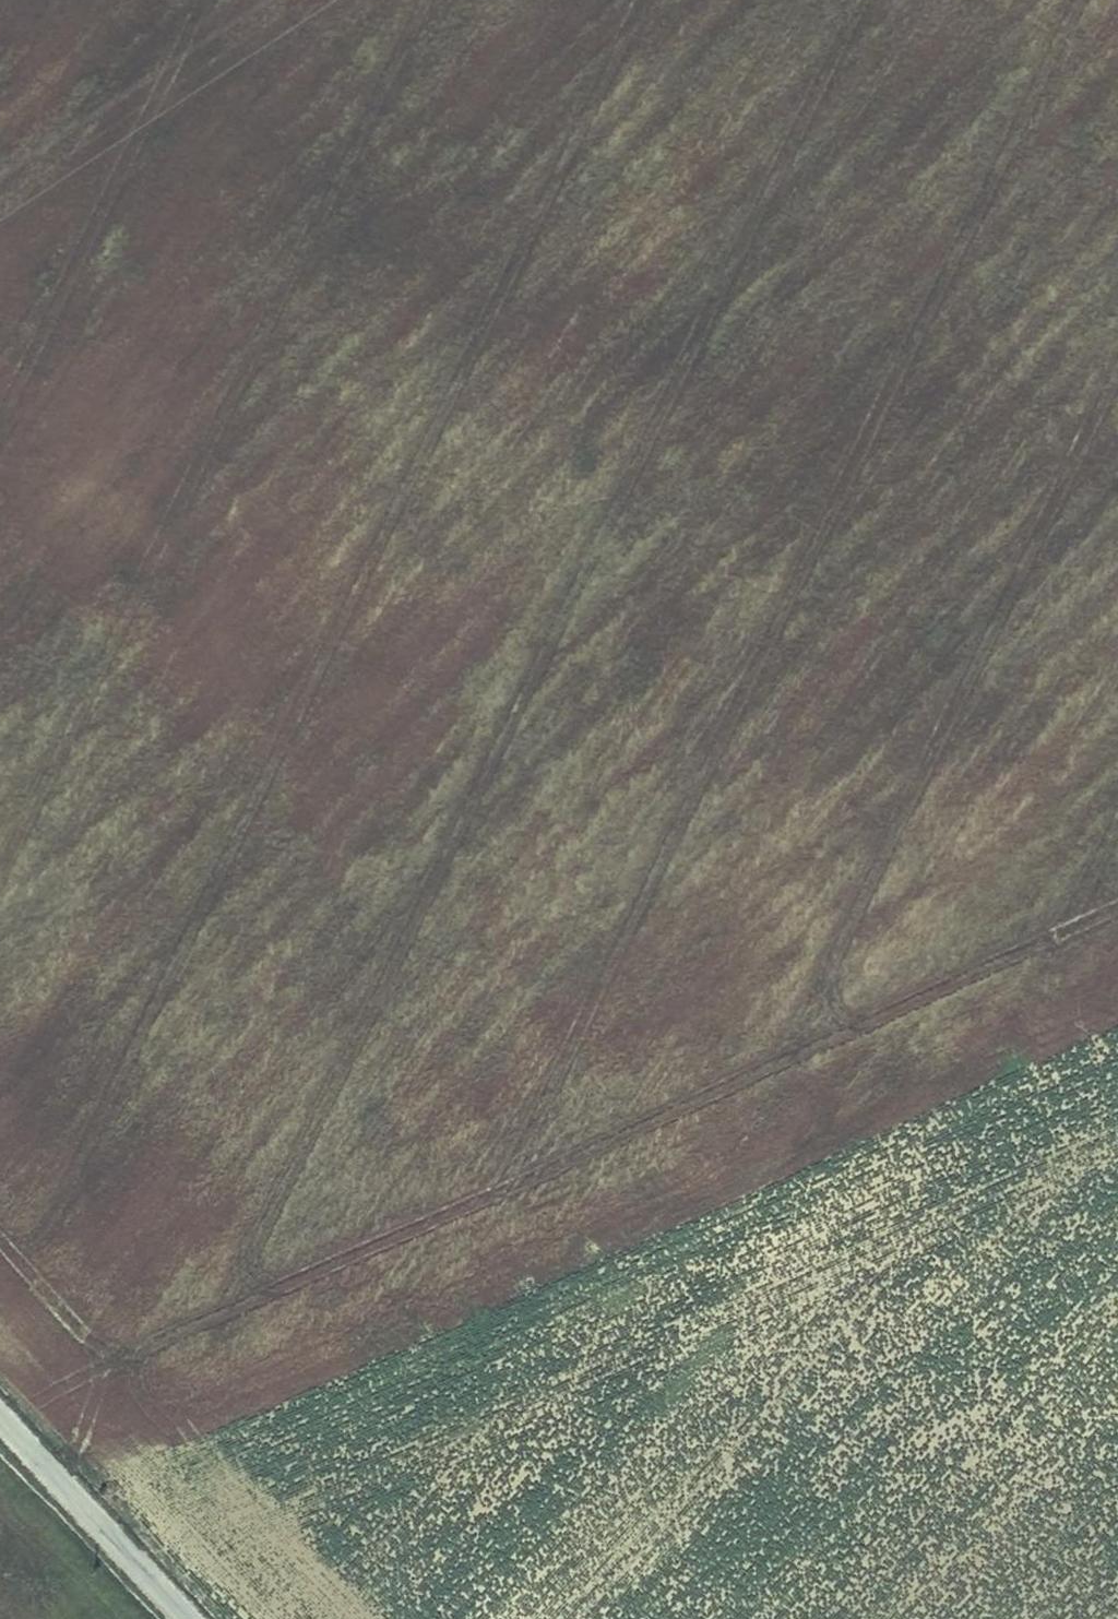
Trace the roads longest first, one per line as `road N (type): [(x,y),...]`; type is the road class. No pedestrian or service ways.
road 1 (tertiary): [(0,1416),(188,1618)]

